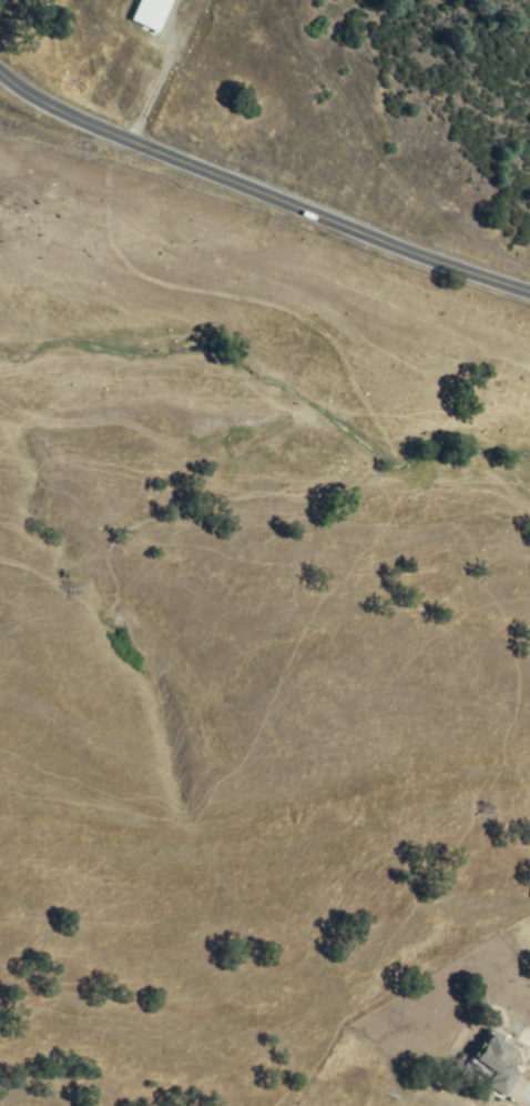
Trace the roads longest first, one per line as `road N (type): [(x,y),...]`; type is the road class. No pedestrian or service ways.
road 1 (tertiary): [(0,77),(85,128),(529,297)]

